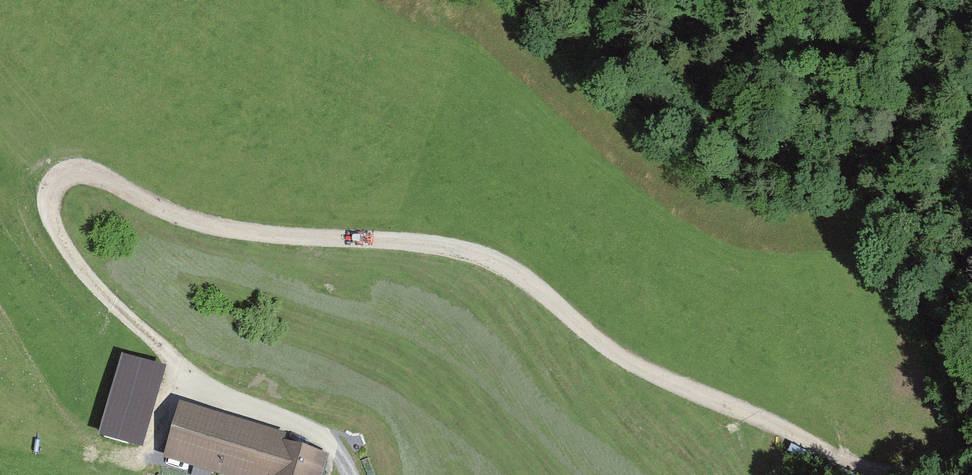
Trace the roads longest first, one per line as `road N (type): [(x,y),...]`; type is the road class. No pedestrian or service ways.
road 1 (track): [(844,456),(777,435),(612,355),(504,266),(438,241),(292,238),(190,223),(76,168),(45,179),(42,228),(184,369)]
road 2 (track): [(184,369),(320,435),(346,474)]

